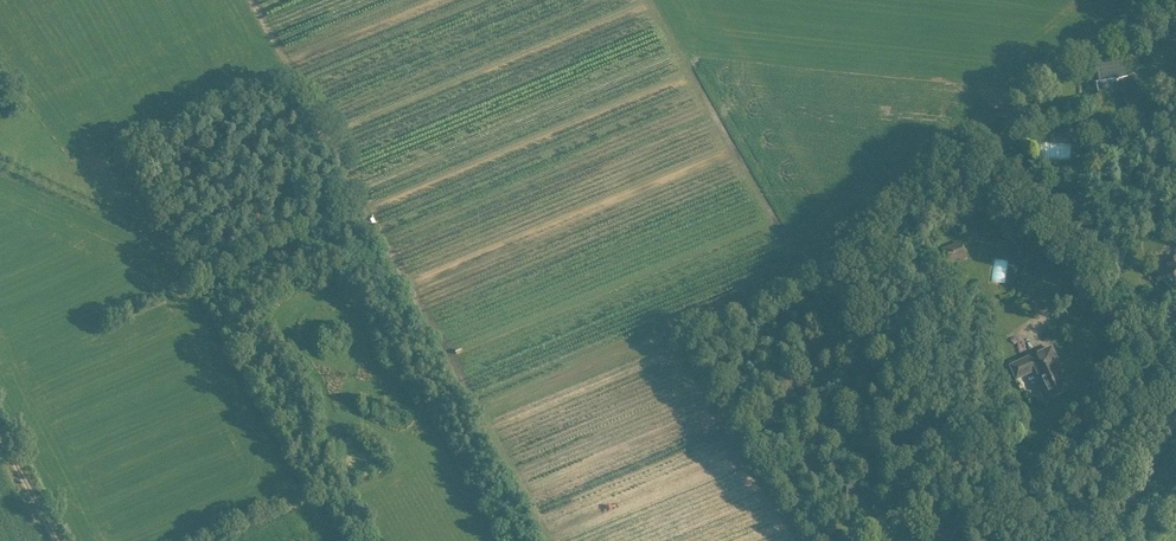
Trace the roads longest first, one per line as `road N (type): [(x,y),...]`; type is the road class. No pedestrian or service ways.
road 1 (track): [(1108,540),(1175,428)]
road 2 (track): [(62,540),(0,431)]

